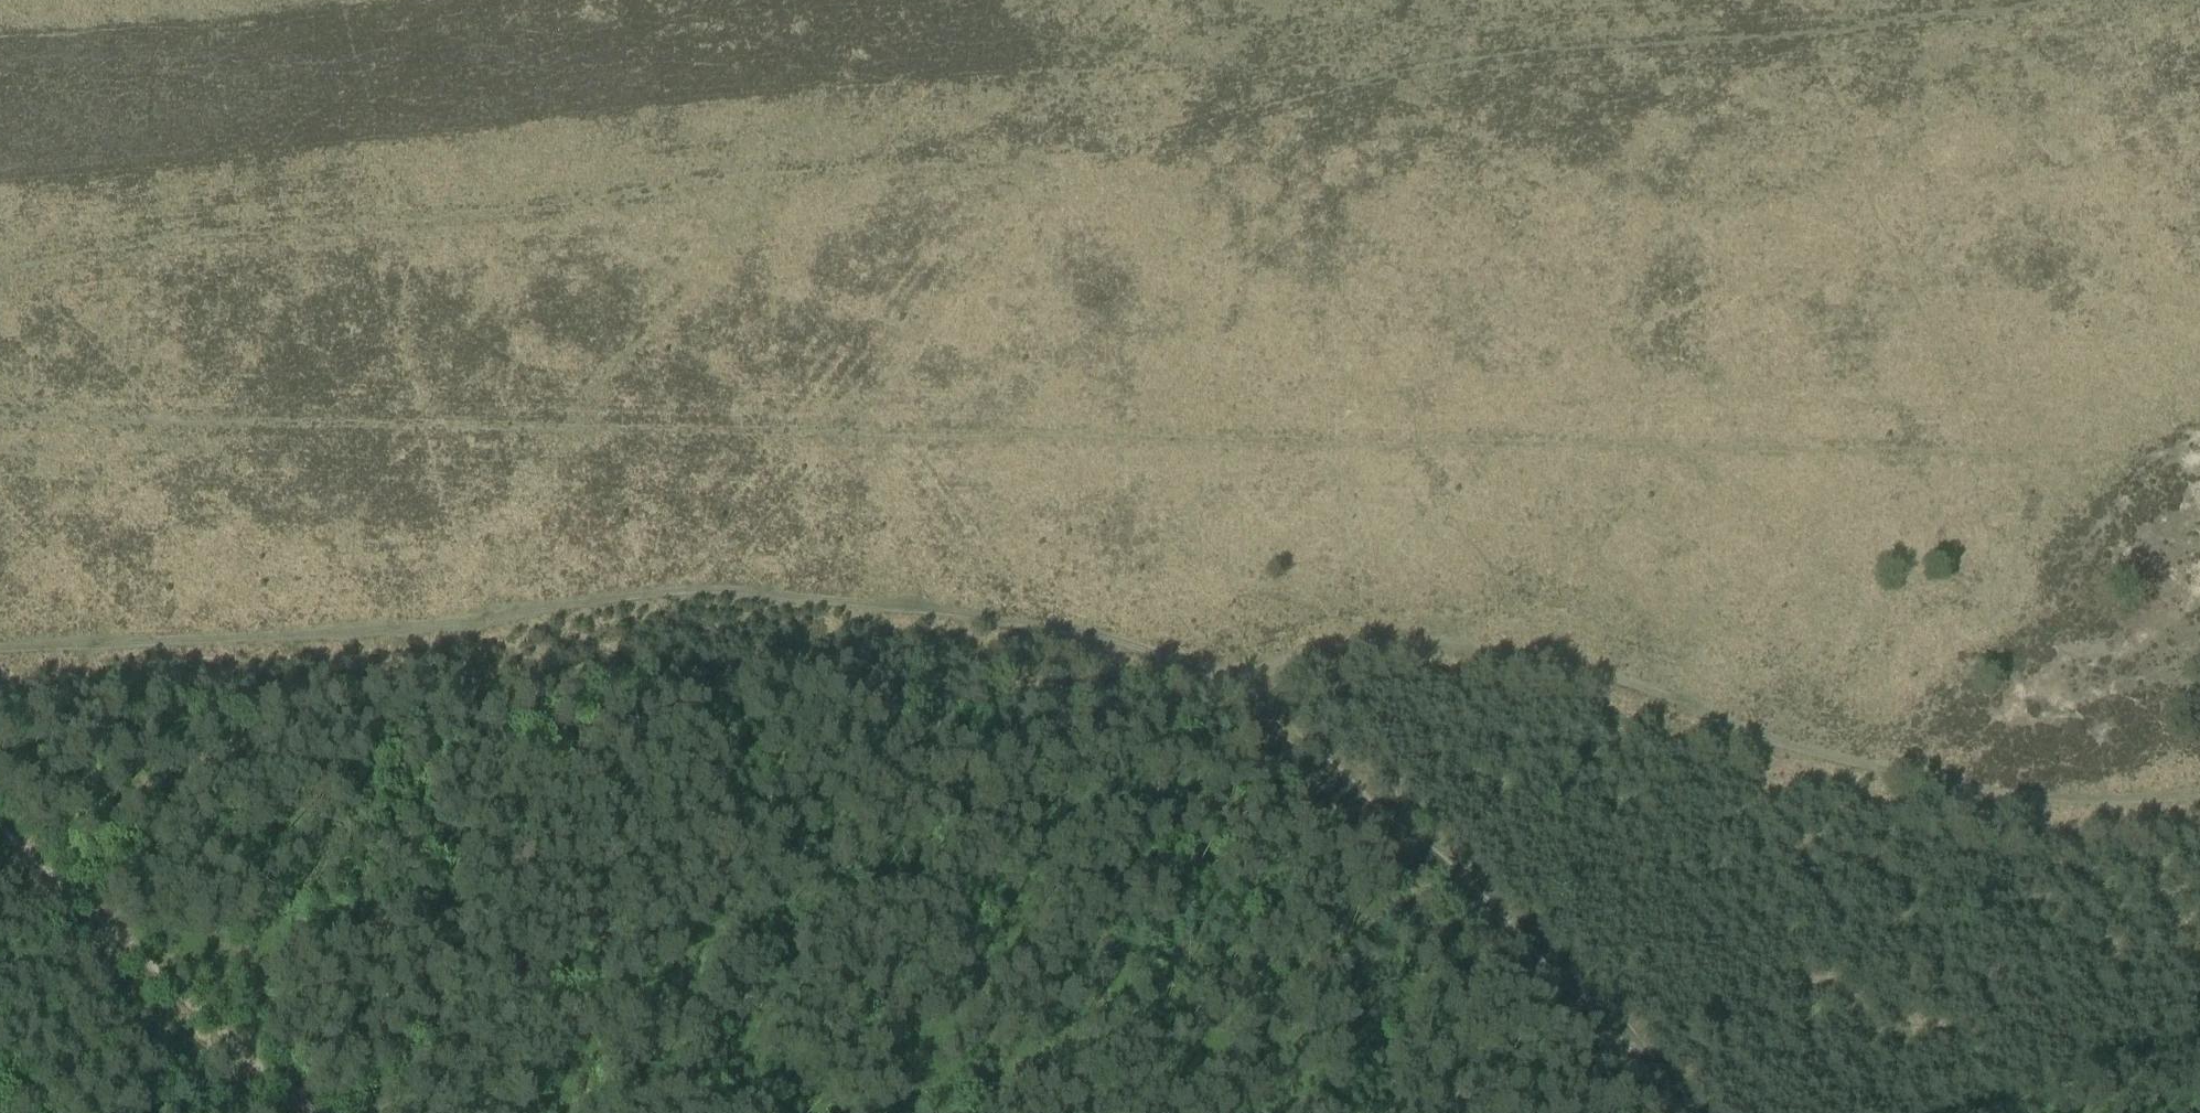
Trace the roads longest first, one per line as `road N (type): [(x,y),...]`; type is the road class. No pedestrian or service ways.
road 1 (track): [(1235,684),(1107,637),(689,591),(274,639),(0,651)]
road 2 (track): [(1235,684),(1320,655),(1472,648),(1582,670),(1852,762),(1993,786),(2131,799),(2199,795)]
road 3 (track): [(0,828),(304,1112)]

